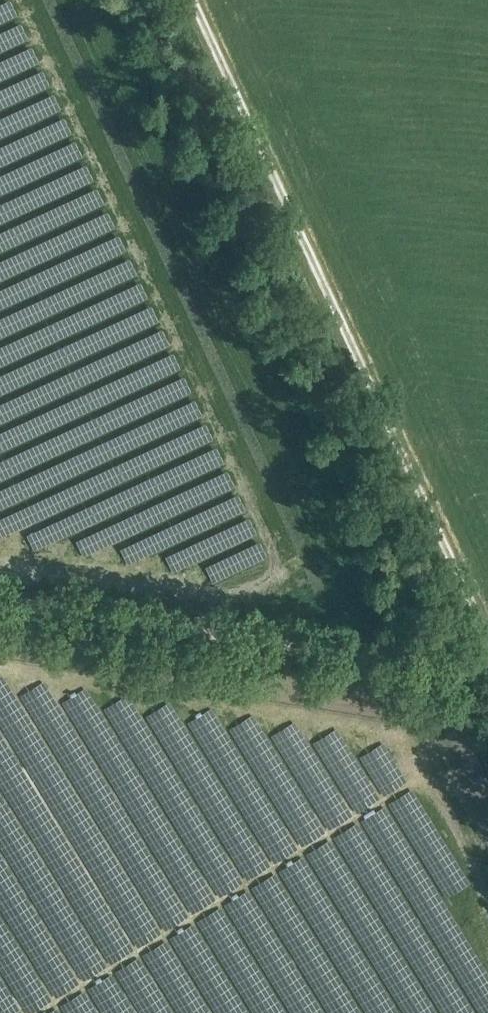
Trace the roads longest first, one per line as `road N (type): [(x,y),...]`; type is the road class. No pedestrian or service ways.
road 1 (track): [(487,640),(195,0)]
road 2 (unclassified): [(487,677),(0,602)]

